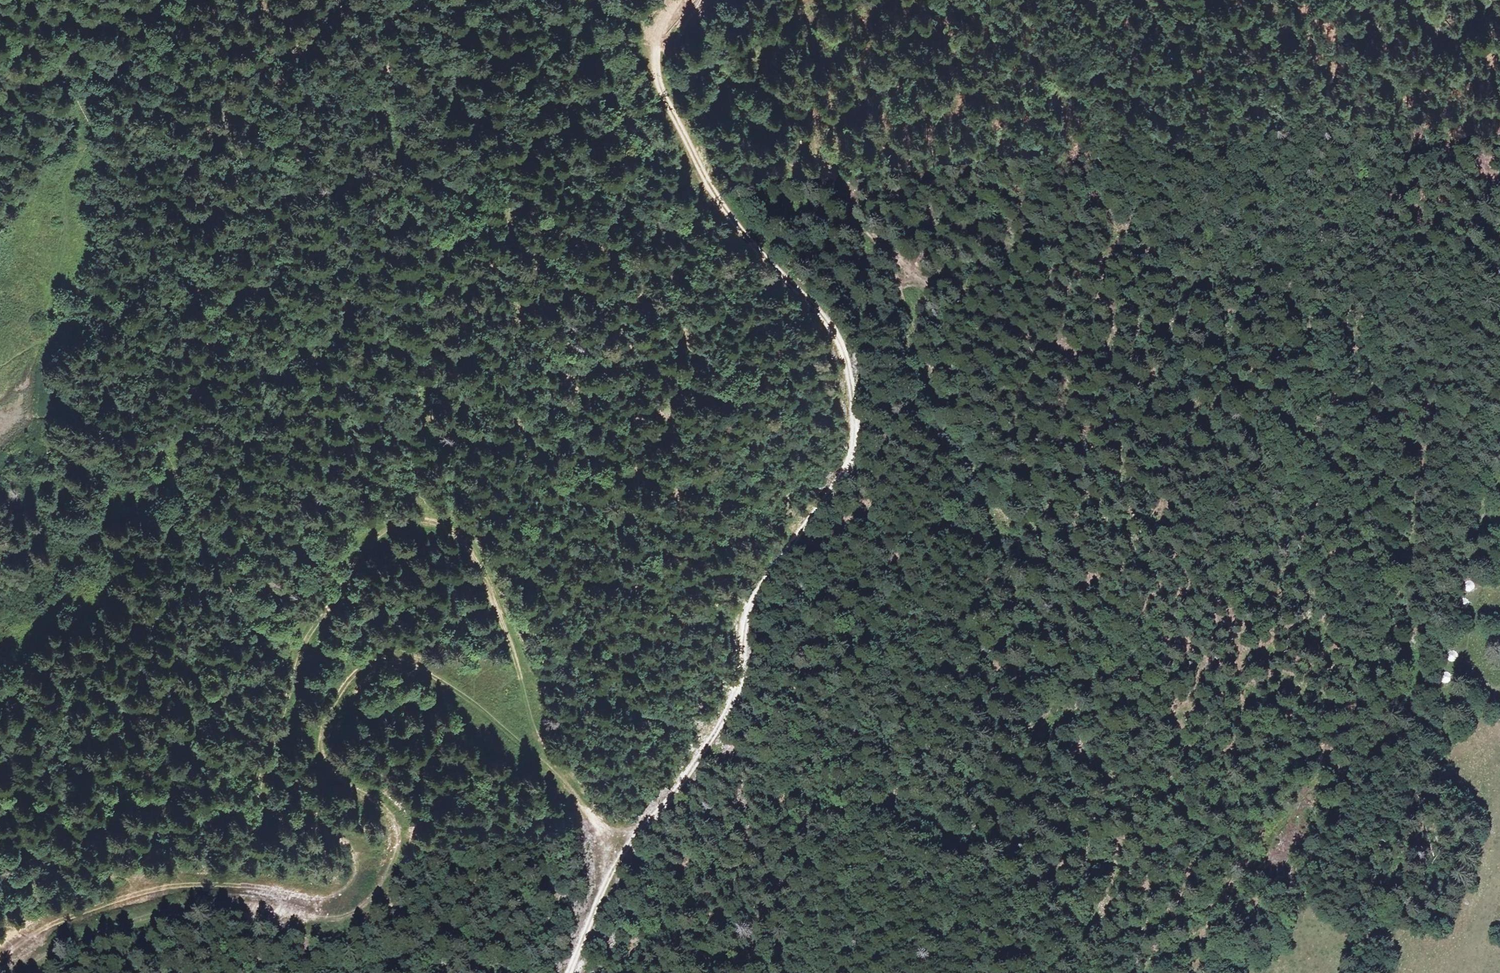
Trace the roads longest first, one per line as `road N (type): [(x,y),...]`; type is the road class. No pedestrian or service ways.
road 1 (track): [(605,882),(597,811),(529,740),(506,633),(474,565),(428,526),(405,527),(360,558),(315,642),(270,775),(288,807),(359,846),(353,877),(306,900),(208,884),(144,897),(93,910),(0,966)]
road 2 (track): [(605,882),(702,761),(744,679),(748,616),(845,474),(859,439),(854,365),(838,328),(709,186),(662,82),(659,48),(681,0)]

